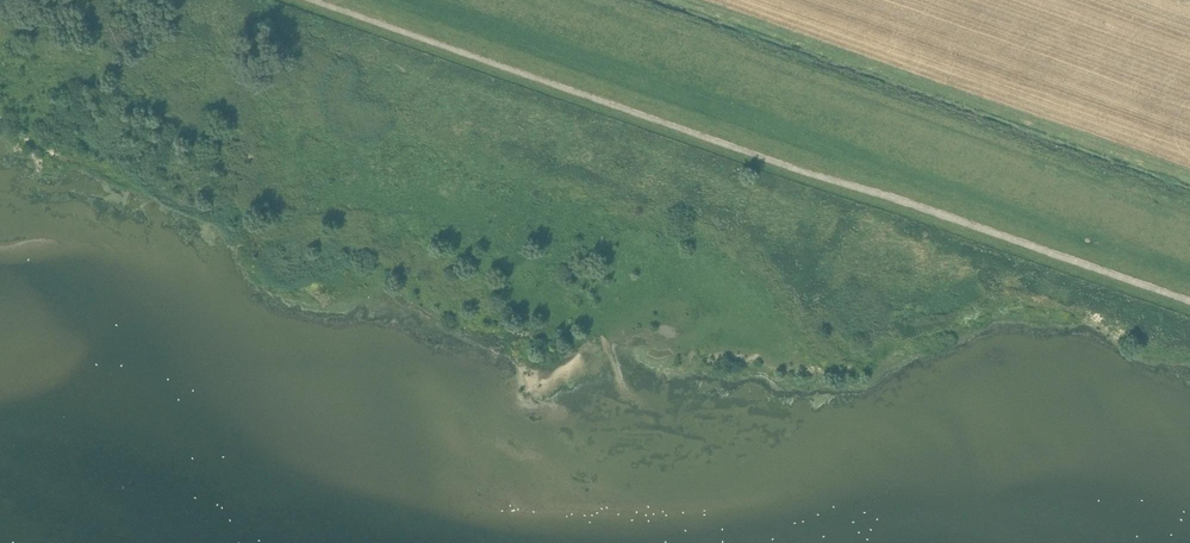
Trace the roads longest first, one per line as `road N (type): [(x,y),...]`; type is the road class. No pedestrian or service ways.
road 1 (track): [(289,0),(1189,313)]
road 2 (track): [(1189,281),(384,0)]
road 3 (track): [(1189,234),(500,0)]
road 4 (track): [(1189,206),(596,0)]
road 5 (track): [(698,0),(1189,172)]

